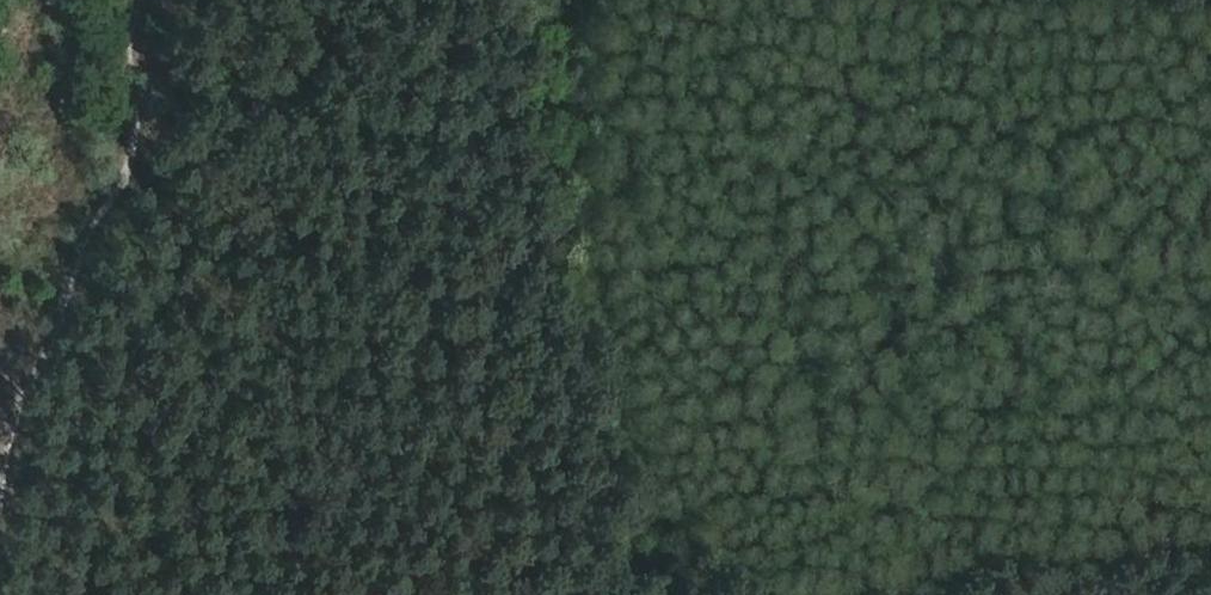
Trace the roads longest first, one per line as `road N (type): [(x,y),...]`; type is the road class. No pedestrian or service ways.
road 1 (track): [(0,495),(97,266),(131,91),(129,0)]

